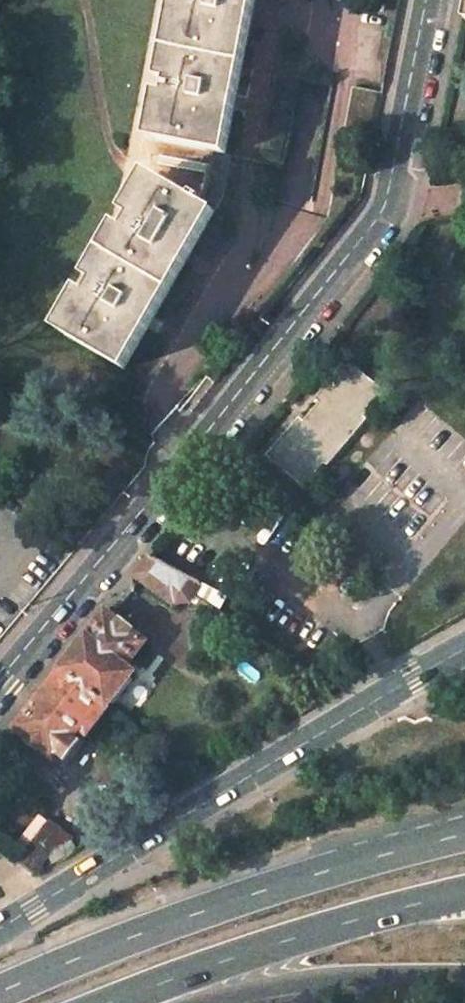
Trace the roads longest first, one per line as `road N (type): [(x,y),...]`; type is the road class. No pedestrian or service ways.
road 1 (unclassified): [(427,0),(383,211),(0,679)]
road 2 (residential): [(464,649),(0,926)]
road 3 (primary): [(464,834),(219,906),(0,993)]
road 4 (trunk): [(111,1002),(337,926),(464,893)]
road 5 (primary): [(178,1002),(300,981),(464,976)]

